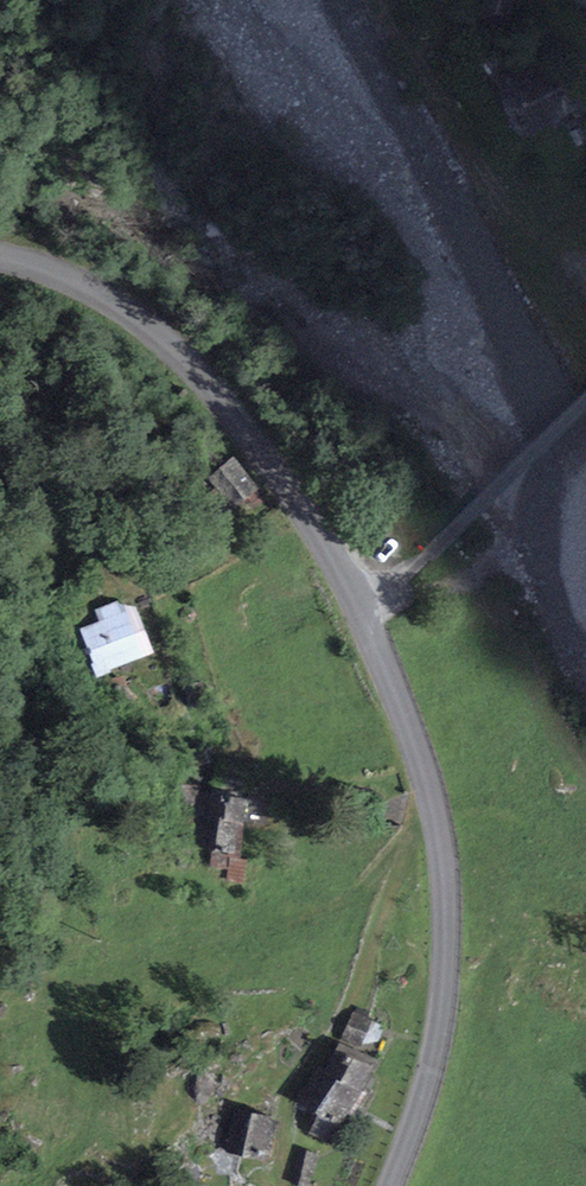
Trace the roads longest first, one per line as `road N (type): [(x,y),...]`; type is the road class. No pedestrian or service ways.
road 1 (tertiary): [(390,1185),(439,1033),(449,923),(423,760),(359,606)]
road 2 (track): [(42,1185),(82,1133),(85,1068),(97,1035),(191,958),(350,898),(401,842),(429,787)]
road 3 (tertiary): [(359,606),(238,417),(168,341),(105,292),(0,254)]
road 4 (track): [(585,268),(540,238),(494,185),(389,0)]
road 5 (residential): [(407,574),(585,400)]

